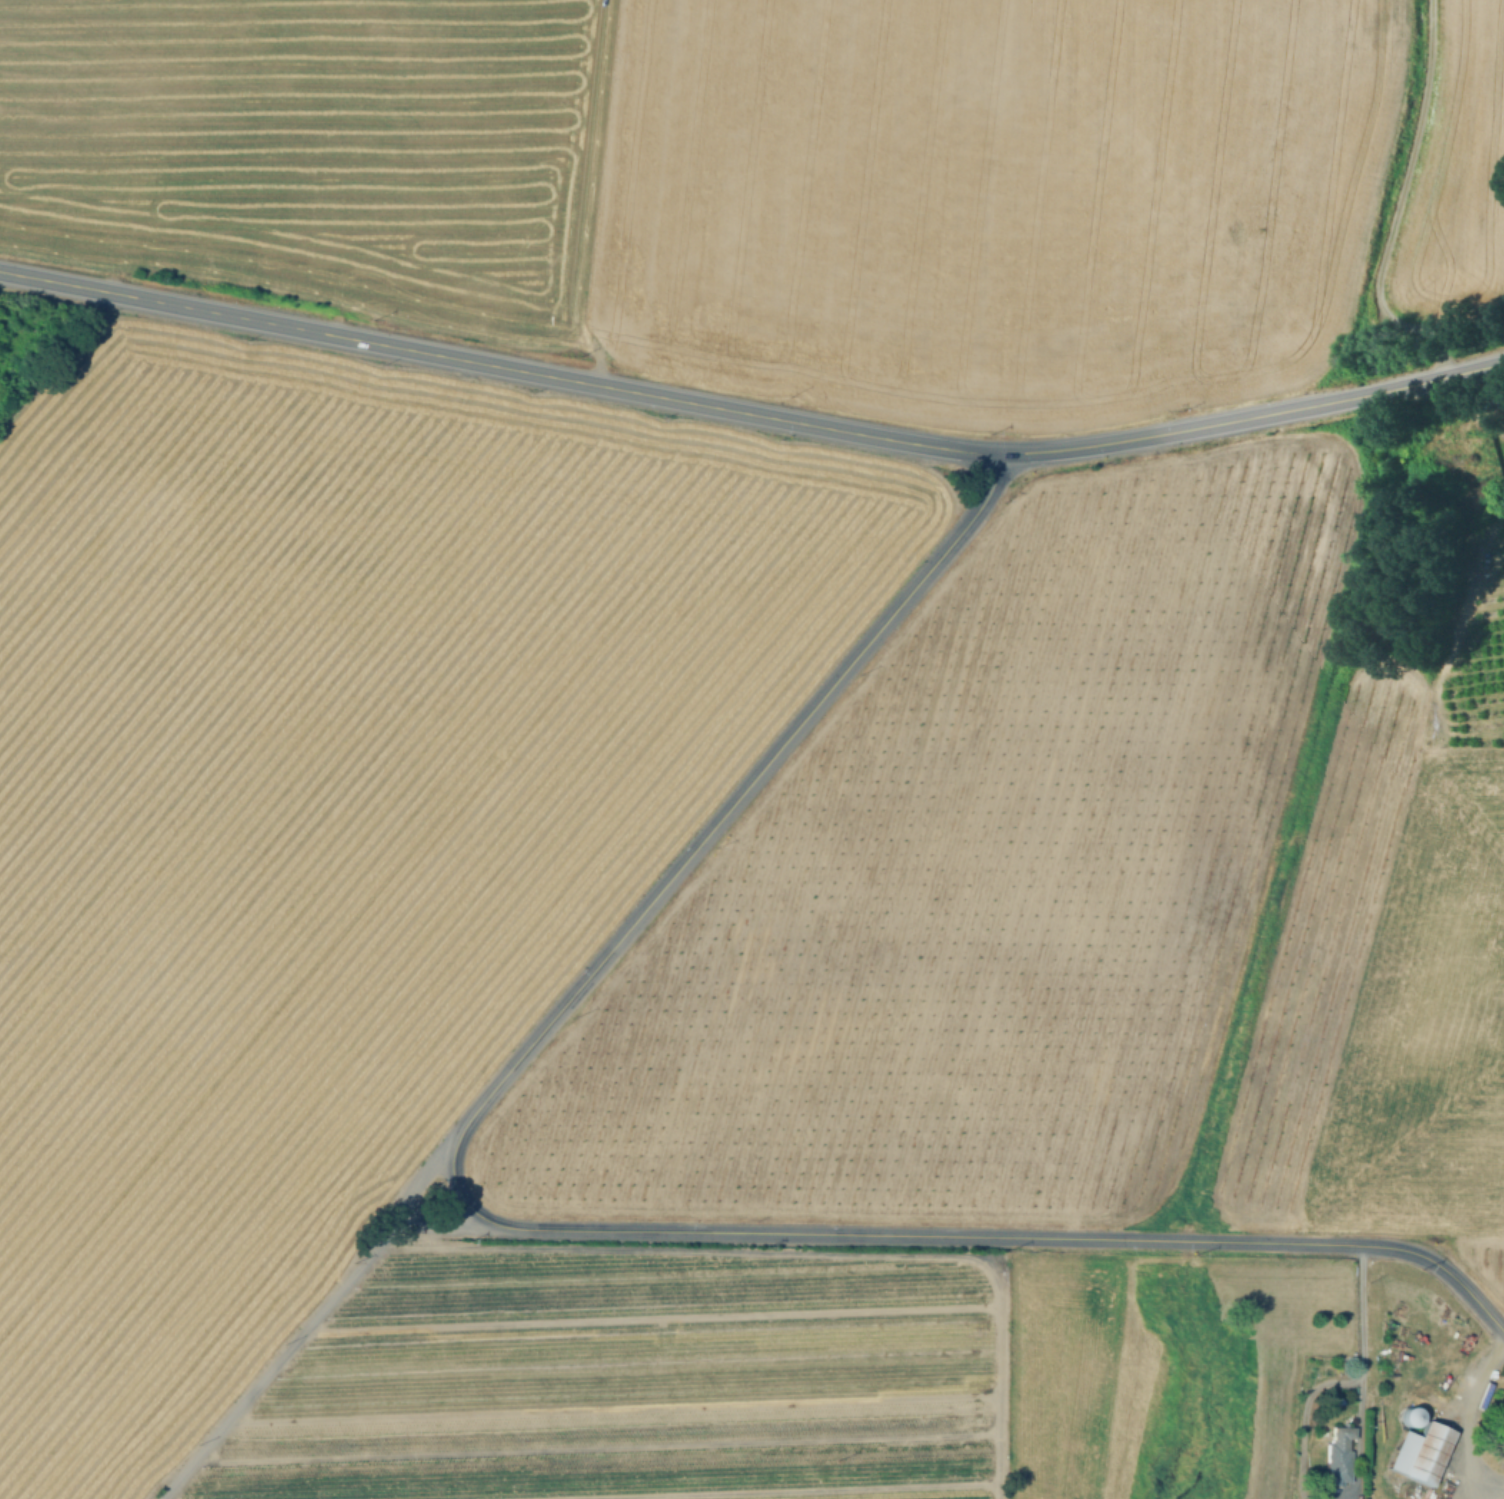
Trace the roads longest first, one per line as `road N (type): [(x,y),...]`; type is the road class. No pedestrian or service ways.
road 1 (primary): [(1503,361),(1123,438),(978,451),(0,271)]
road 2 (tertiary): [(1503,1333),(1445,1272),(1392,1250),(505,1224),(460,1192),(454,1156),(461,1132)]
road 3 (tertiary): [(461,1132),(975,514),(1004,452)]
road 4 (track): [(387,1236),(444,1245),(962,1254),(984,1264),(995,1285),(996,1498)]

